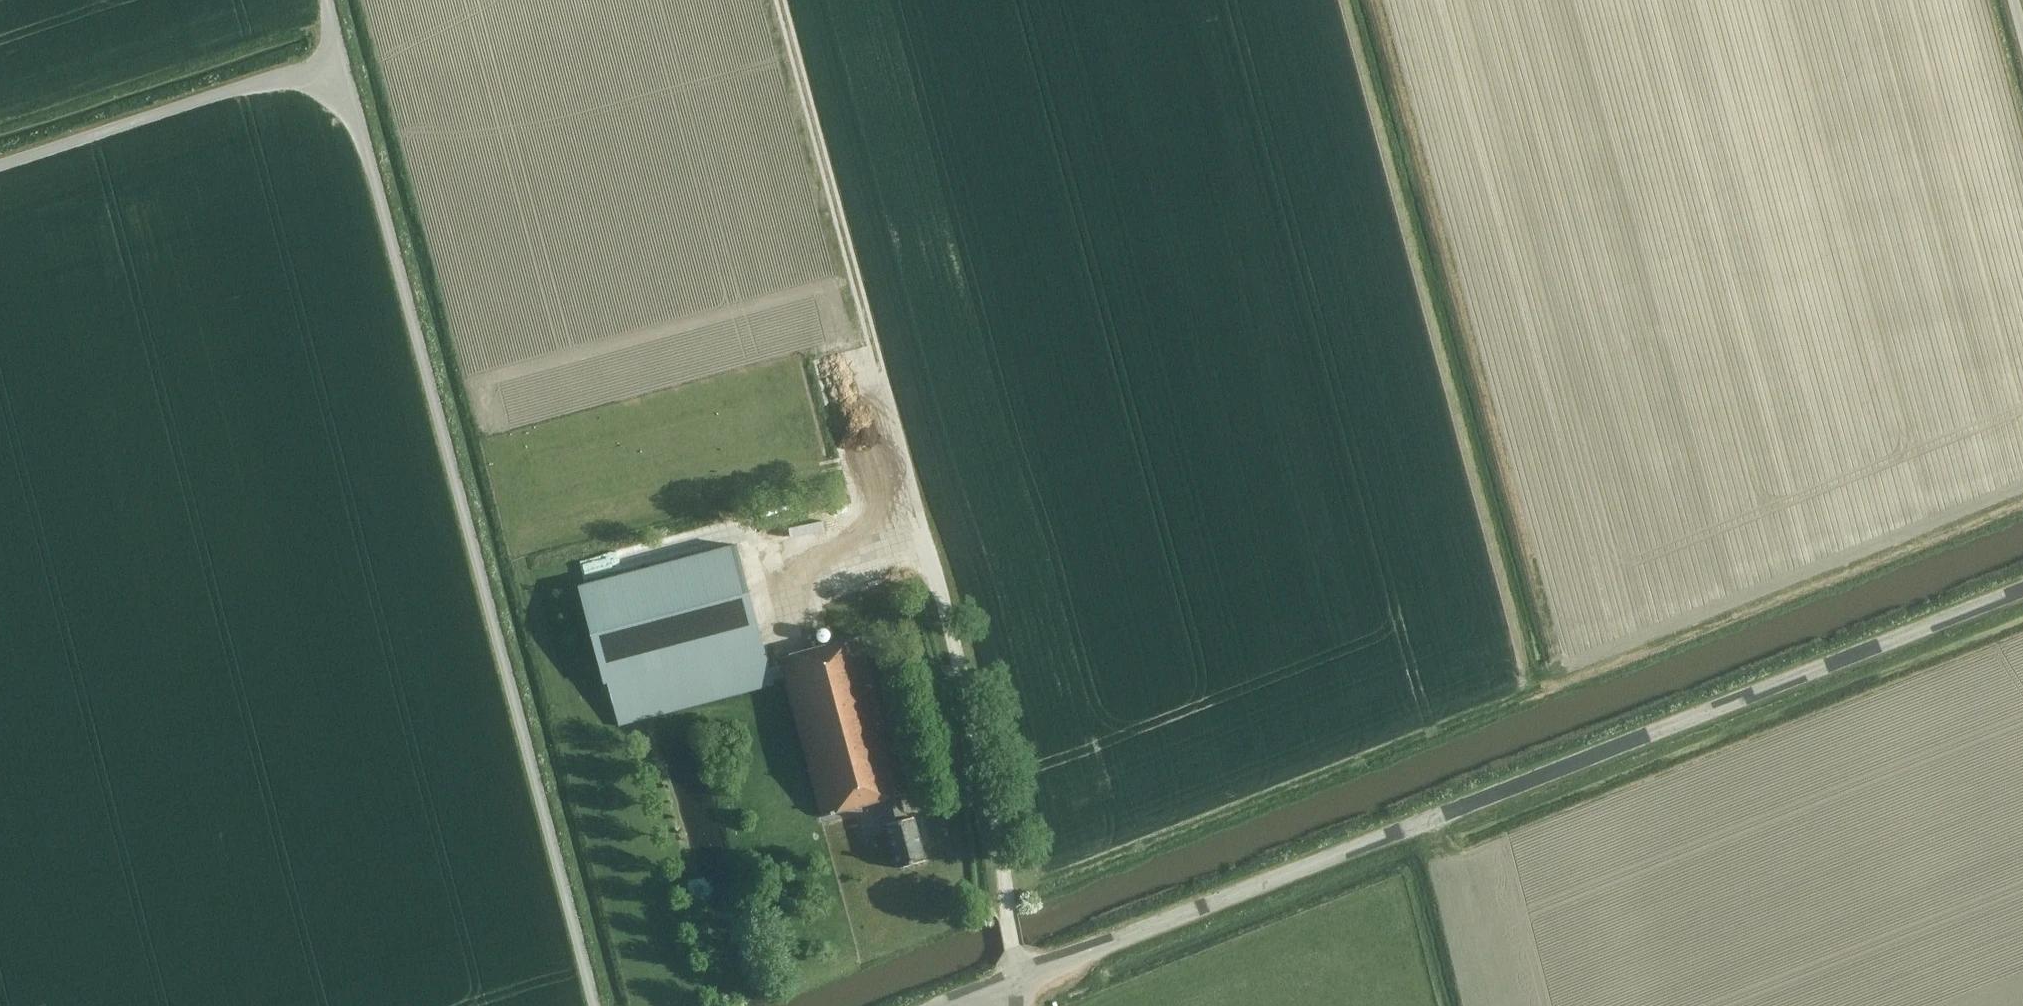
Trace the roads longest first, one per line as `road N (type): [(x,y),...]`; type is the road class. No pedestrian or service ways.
road 1 (unclassified): [(1001,986),(2022,589)]
road 2 (unclassified): [(593,1005),(327,0)]
road 3 (track): [(911,493),(780,0)]

